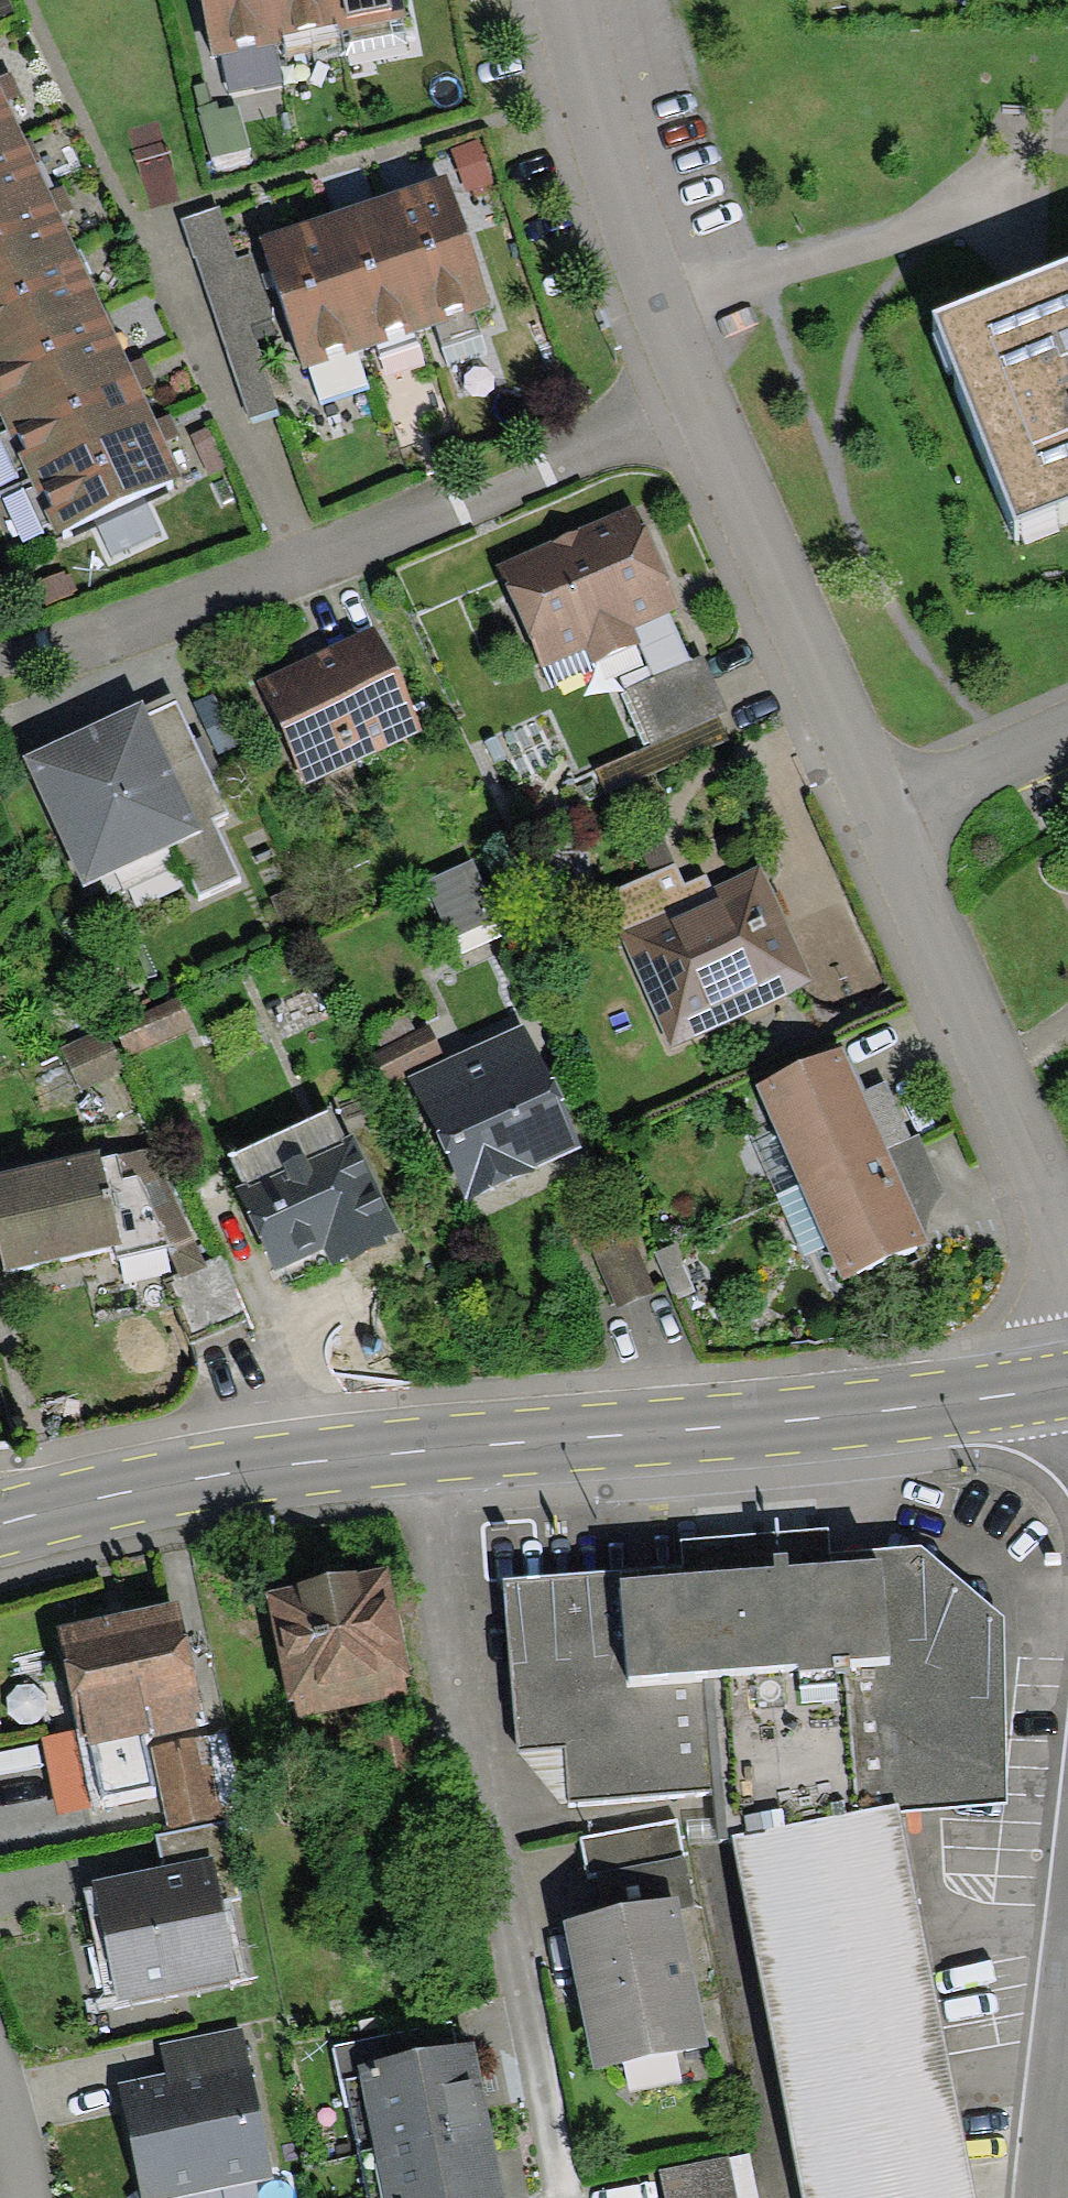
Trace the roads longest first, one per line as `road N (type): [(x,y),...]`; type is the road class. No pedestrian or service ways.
road 1 (residential): [(690,406),(779,630),(1067,1283)]
road 2 (residential): [(431,1456),(565,2197)]
road 3 (residential): [(0,672),(690,406)]
road 4 (secondary): [(1067,1382),(431,1456)]
road 5 (secondary): [(431,1456),(66,1507),(0,1527)]
road 6 (residential): [(551,0),(598,177),(690,406)]
road 7 (residential): [(1067,1909),(1040,2197)]

